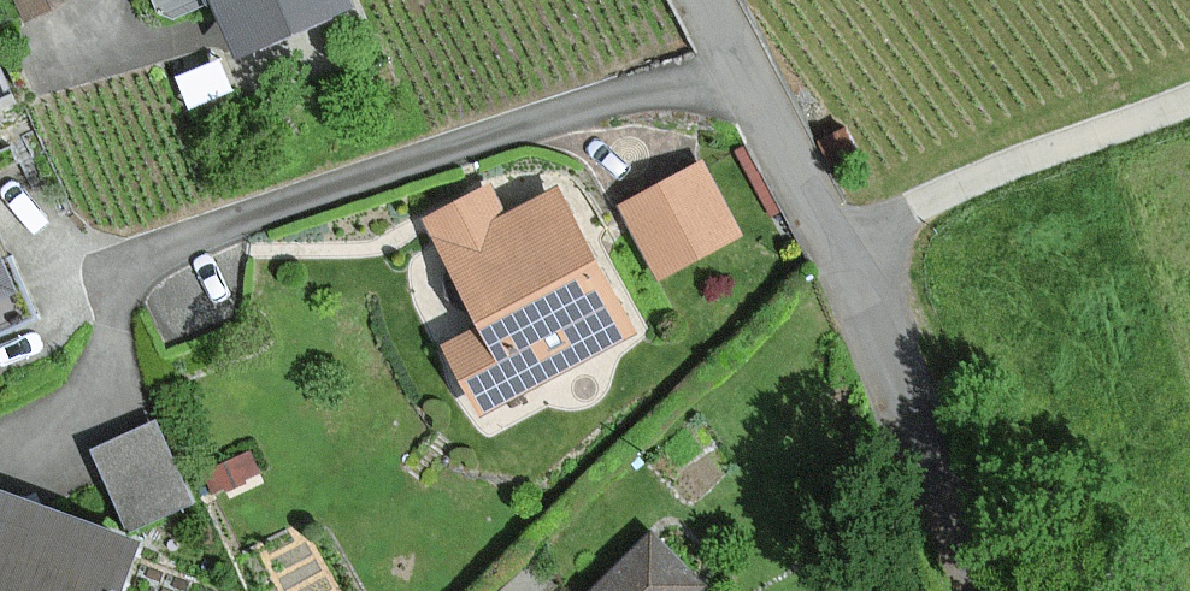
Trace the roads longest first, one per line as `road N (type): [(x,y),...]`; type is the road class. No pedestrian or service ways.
road 1 (residential): [(986,590),(922,414),(837,238)]
road 2 (unclassified): [(837,238),(1189,99)]
road 3 (residential): [(837,238),(707,0)]

